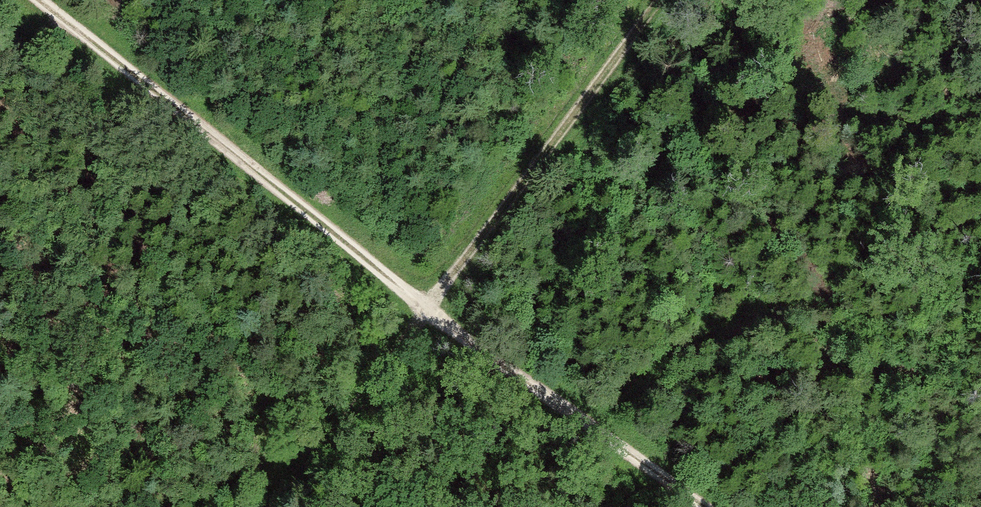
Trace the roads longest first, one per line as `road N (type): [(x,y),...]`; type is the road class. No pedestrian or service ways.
road 1 (track): [(695,506),(424,307),(41,0)]
road 2 (track): [(424,307),(656,0)]

